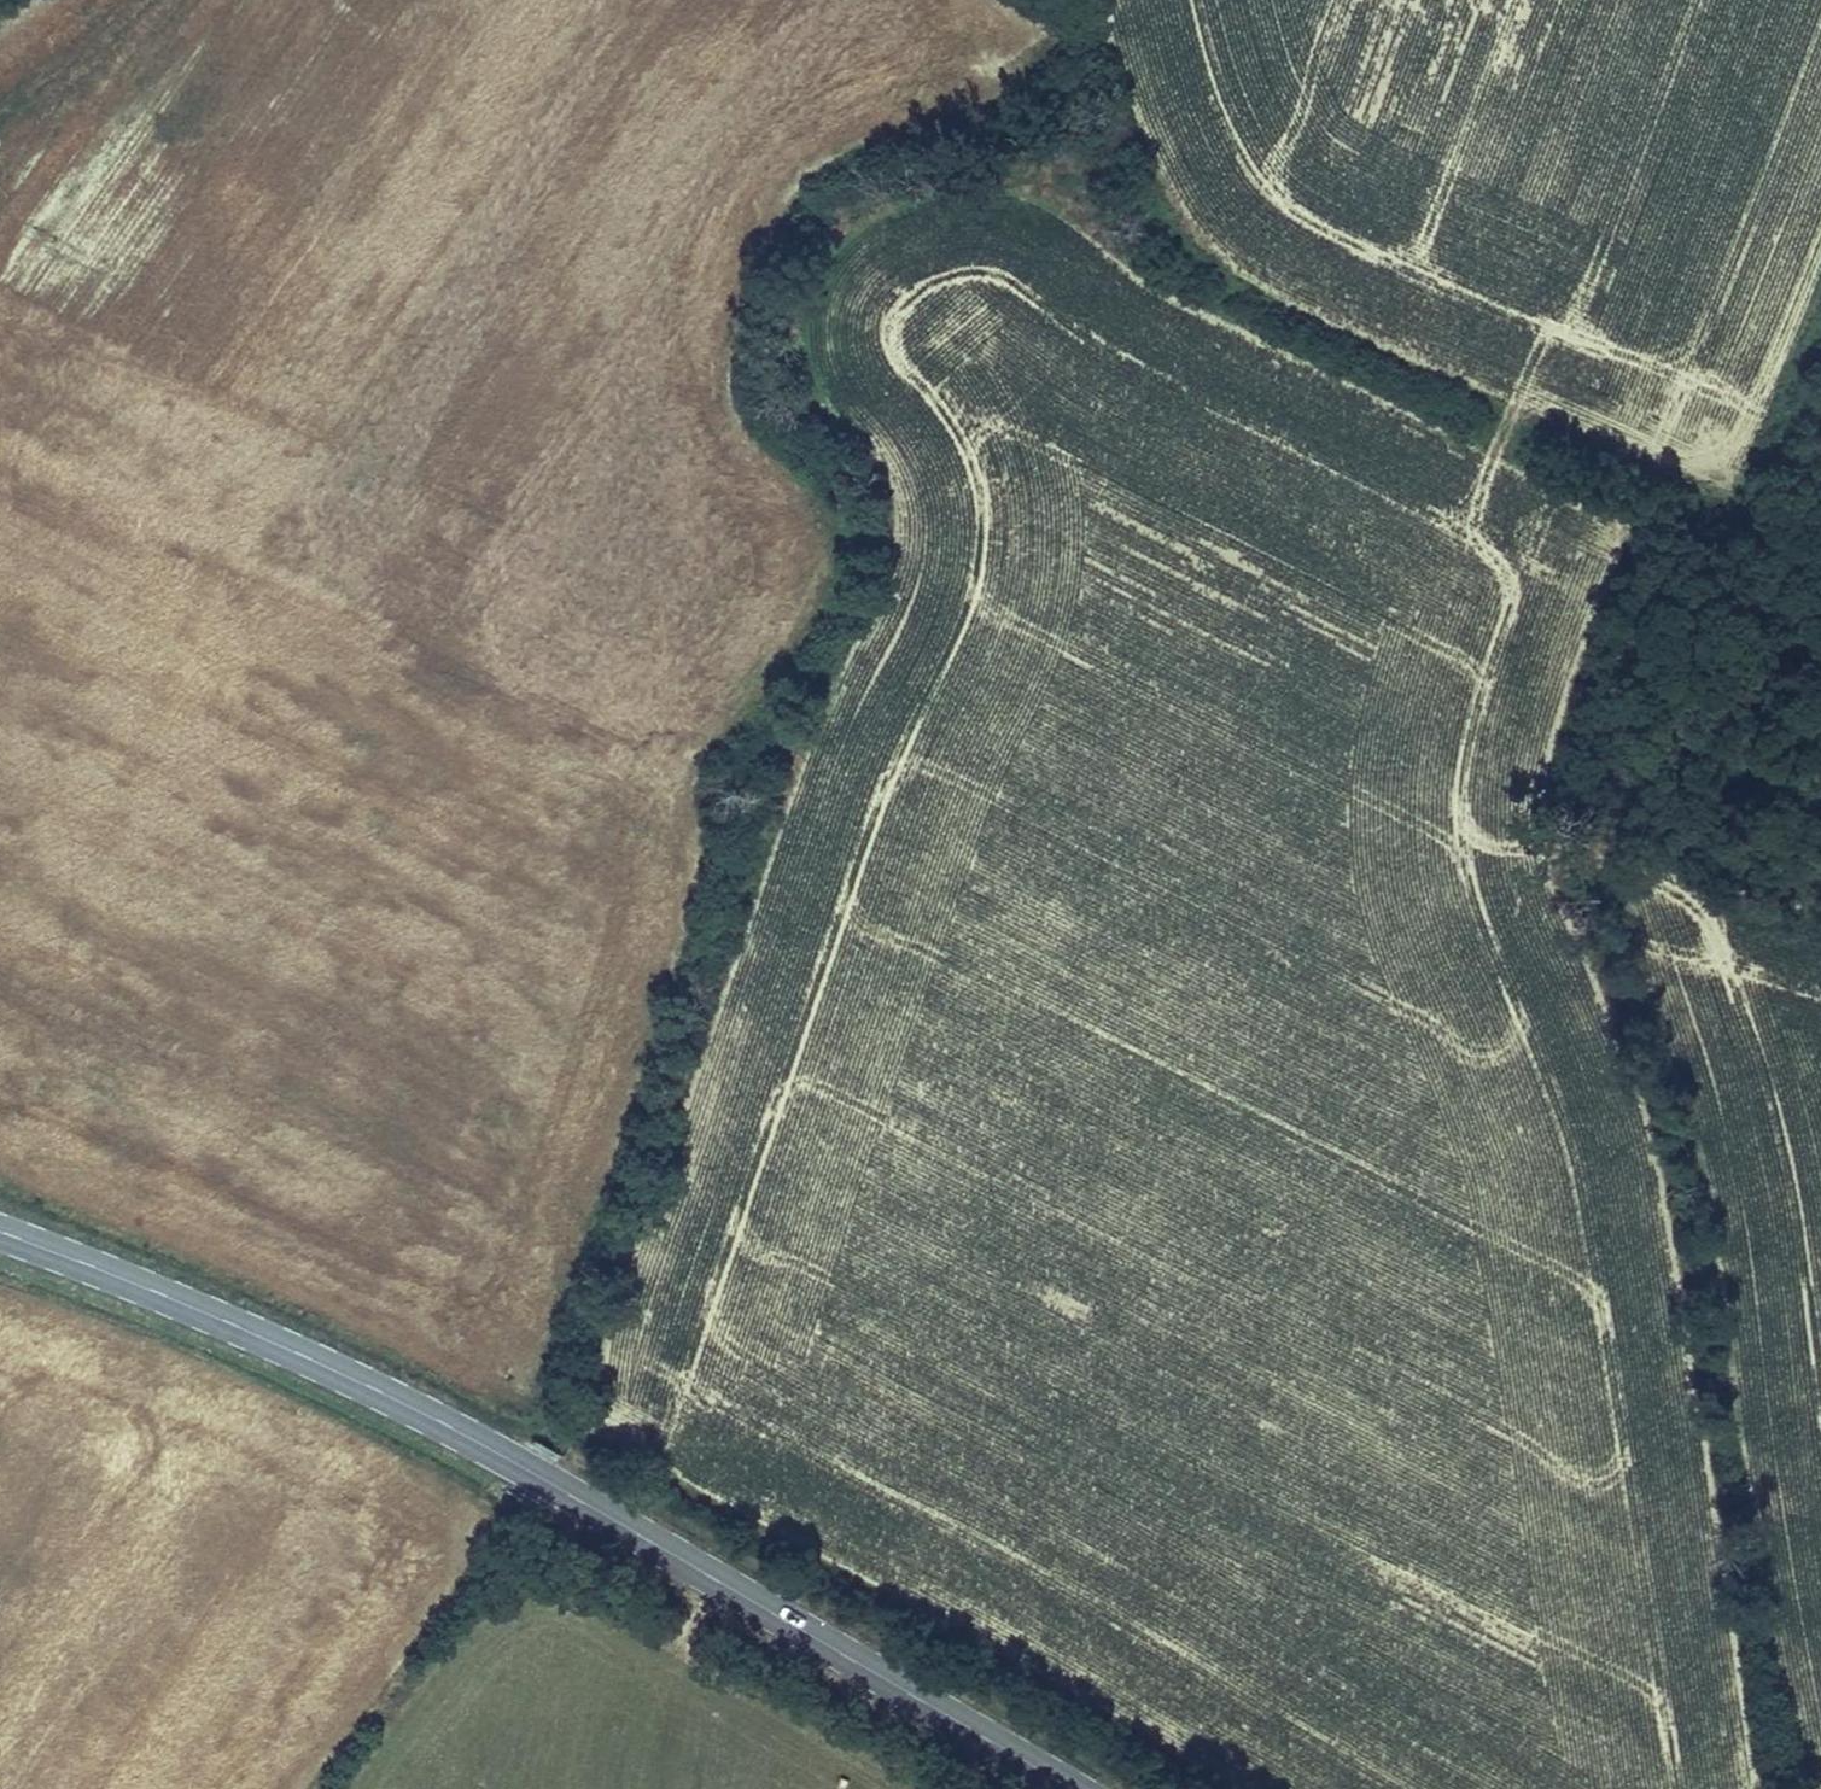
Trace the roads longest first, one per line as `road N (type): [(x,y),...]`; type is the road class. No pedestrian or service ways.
road 1 (primary): [(0,1233),(257,1333),(441,1422),(1078,1788)]

